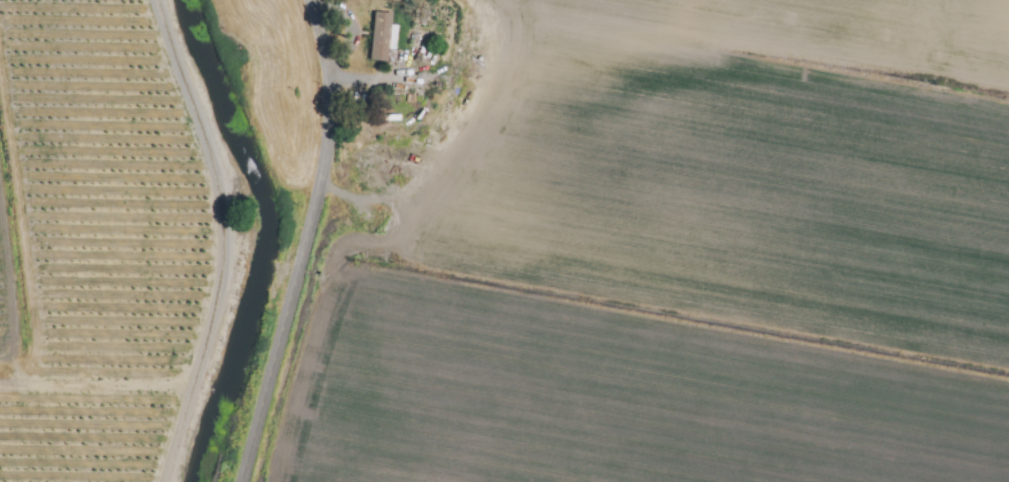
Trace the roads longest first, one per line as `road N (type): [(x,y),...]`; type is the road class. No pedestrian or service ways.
road 1 (tertiary): [(312,0),(329,74),(327,157),(242,481)]

